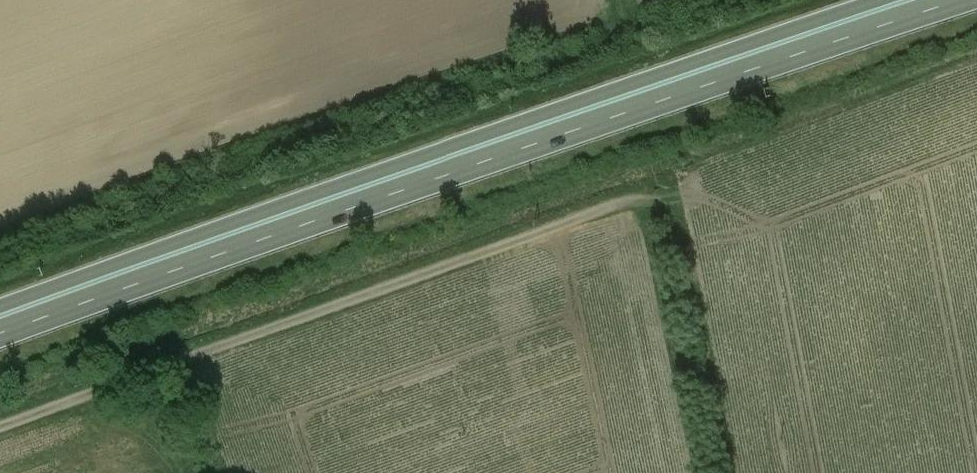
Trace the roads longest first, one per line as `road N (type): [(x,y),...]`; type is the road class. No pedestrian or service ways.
road 1 (trunk): [(0,335),(968,0)]
road 2 (trunk): [(885,0),(0,309)]
road 3 (track): [(0,427),(634,200),(683,200)]

